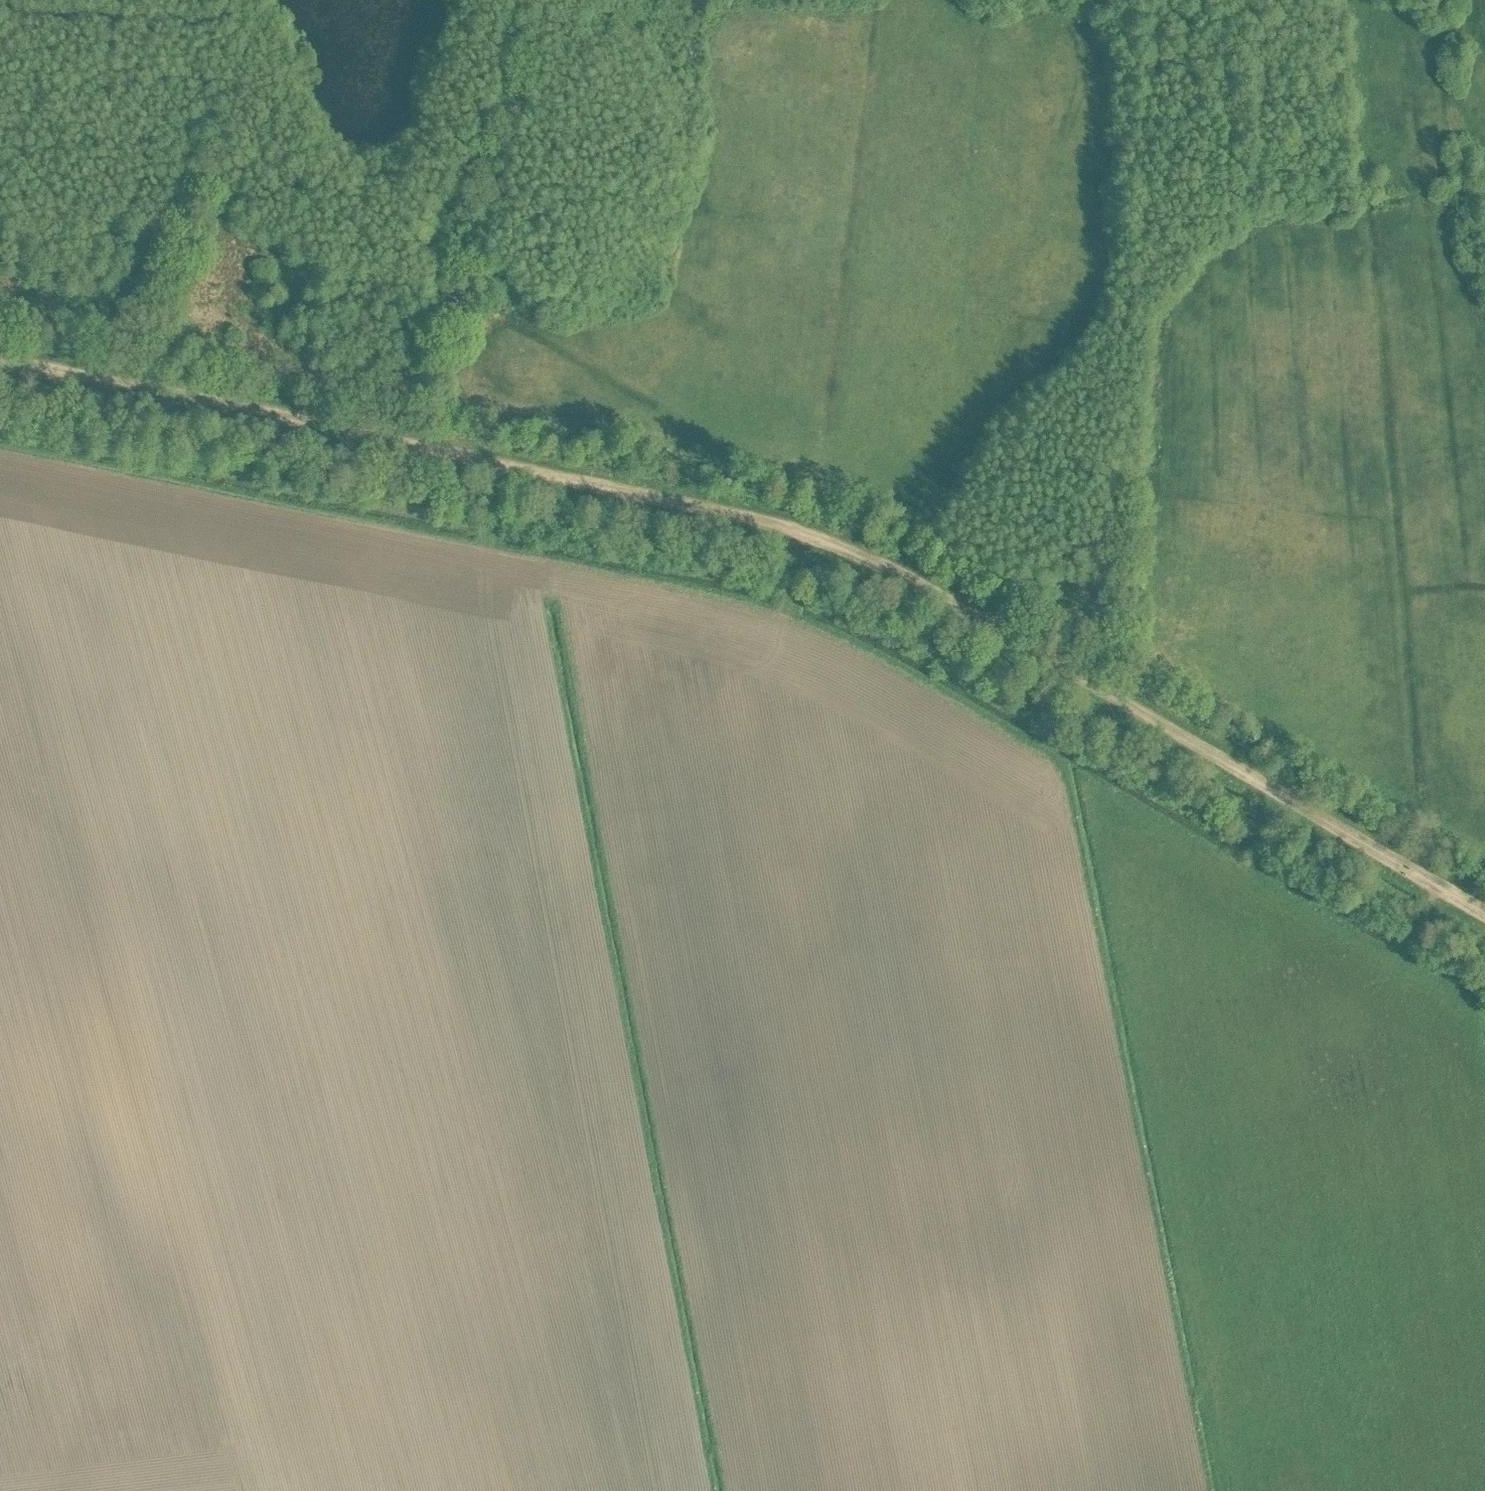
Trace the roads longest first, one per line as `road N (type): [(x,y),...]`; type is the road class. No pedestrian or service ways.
road 1 (track): [(0,360),(740,516),(841,545),(933,590),(1484,911)]

